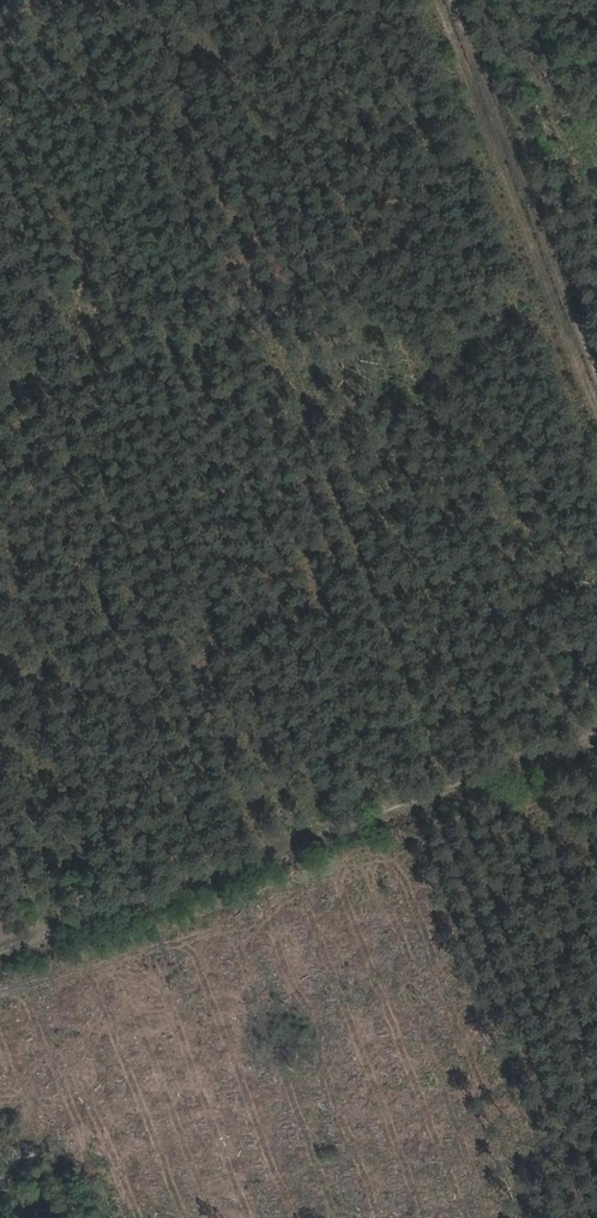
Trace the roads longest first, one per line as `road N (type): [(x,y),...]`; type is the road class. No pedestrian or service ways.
road 1 (track): [(596,734),(0,954)]
road 2 (track): [(596,371),(450,0)]

